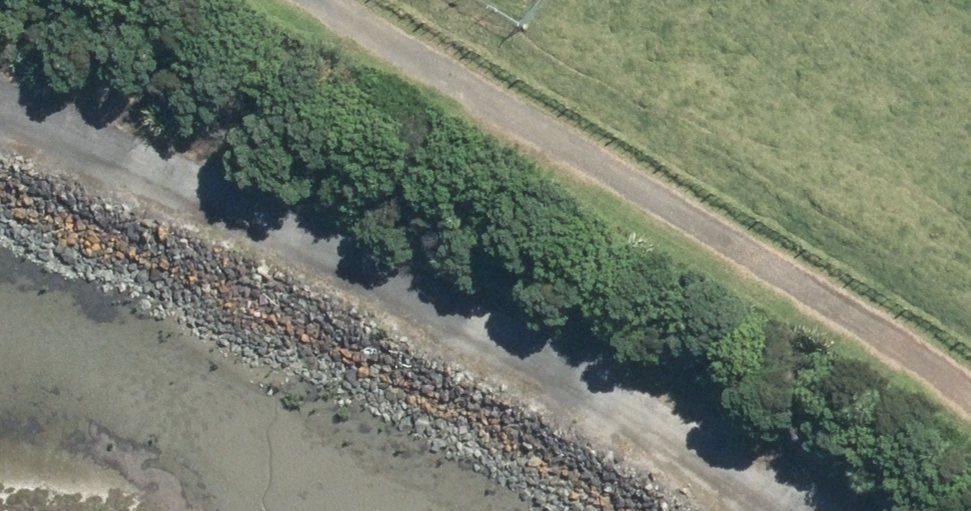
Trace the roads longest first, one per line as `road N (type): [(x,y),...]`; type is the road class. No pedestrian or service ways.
road 1 (track): [(0,111),(551,379),(727,510)]
road 2 (track): [(323,0),(860,321),(970,404)]

